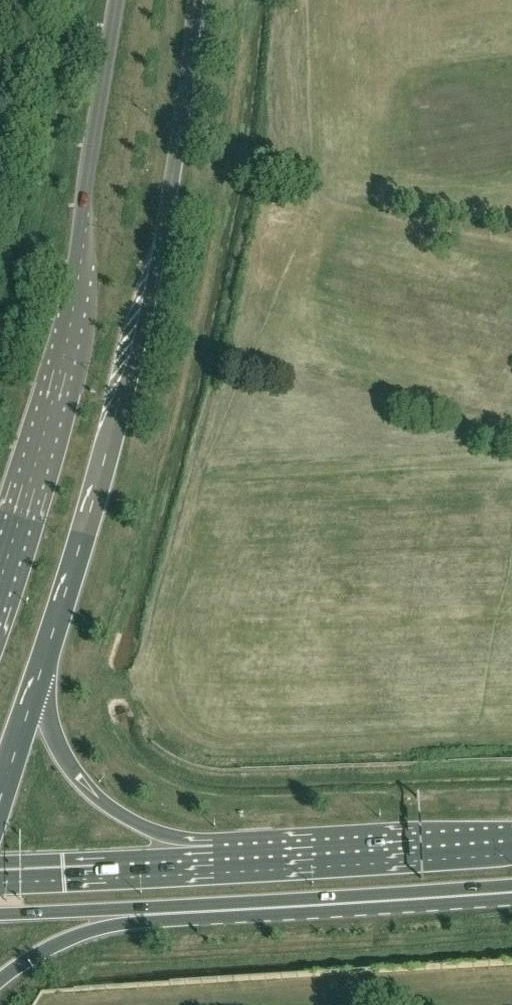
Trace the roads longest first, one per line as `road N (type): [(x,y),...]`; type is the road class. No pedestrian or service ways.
road 1 (secondary): [(34,685),(93,514),(146,309),(188,90),(195,0)]
road 2 (secondary): [(117,0),(56,393),(0,583)]
road 3 (primary): [(127,916),(511,893)]
road 4 (primary): [(511,841),(229,860)]
road 5 (primary): [(229,860),(162,837),(102,803),(69,765),(34,685)]
road 6 (primary): [(229,860),(0,870)]
road 7 (primary): [(0,980),(29,959),(127,916)]
road 8 (primary): [(0,914),(127,916)]

